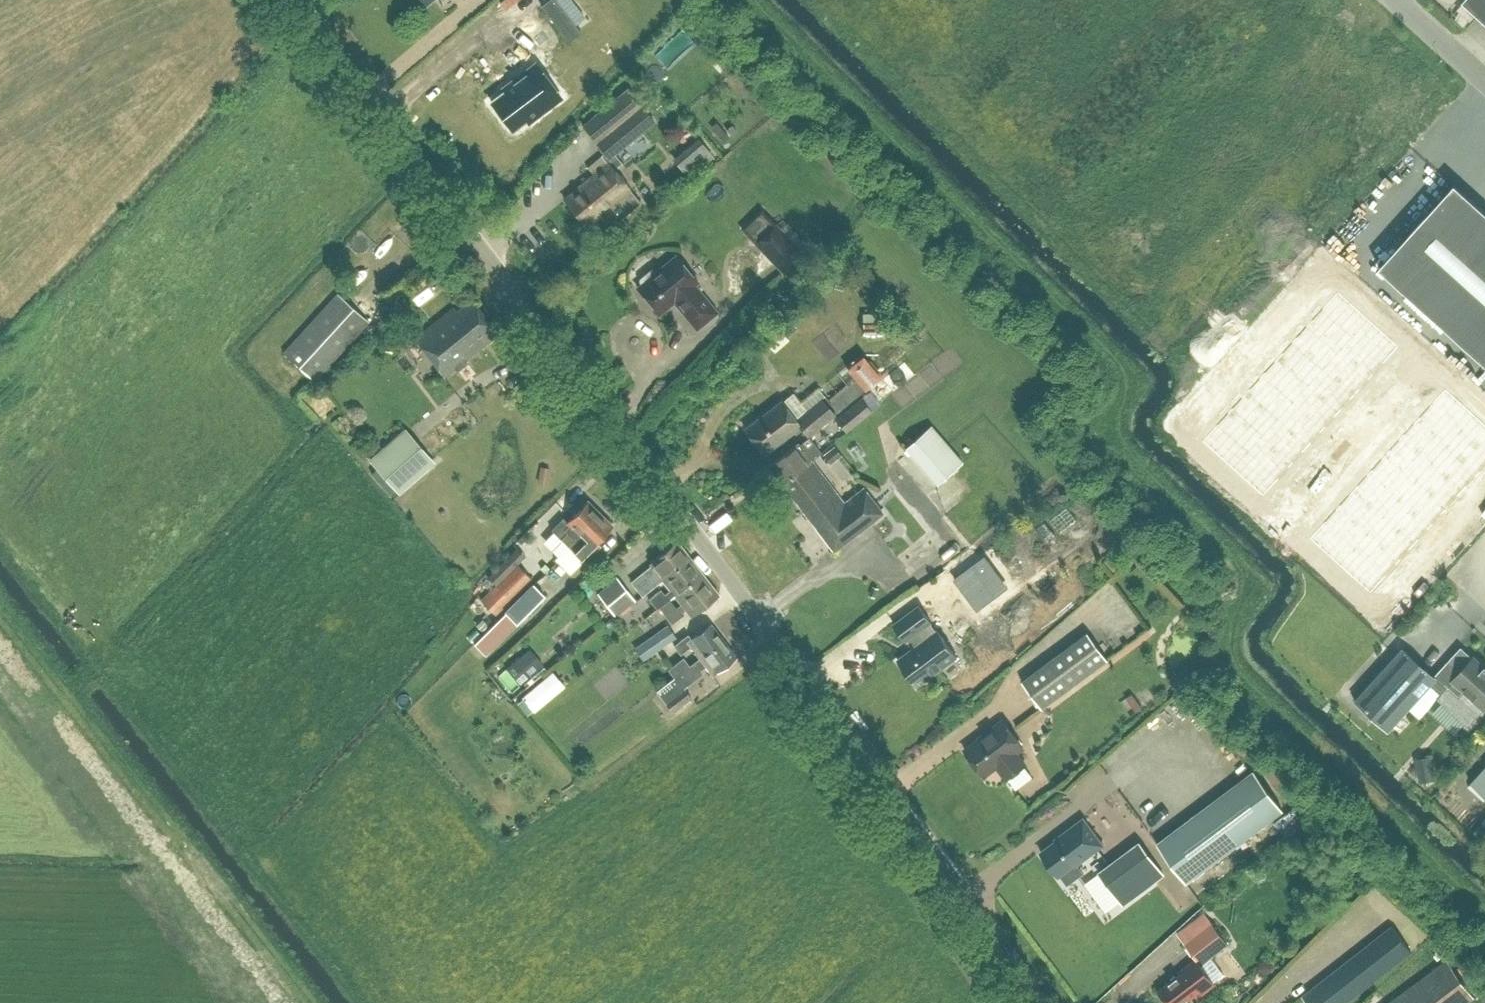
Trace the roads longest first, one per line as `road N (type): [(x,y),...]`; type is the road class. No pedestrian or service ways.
road 1 (unclassified): [(1044,1002),(293,0)]

